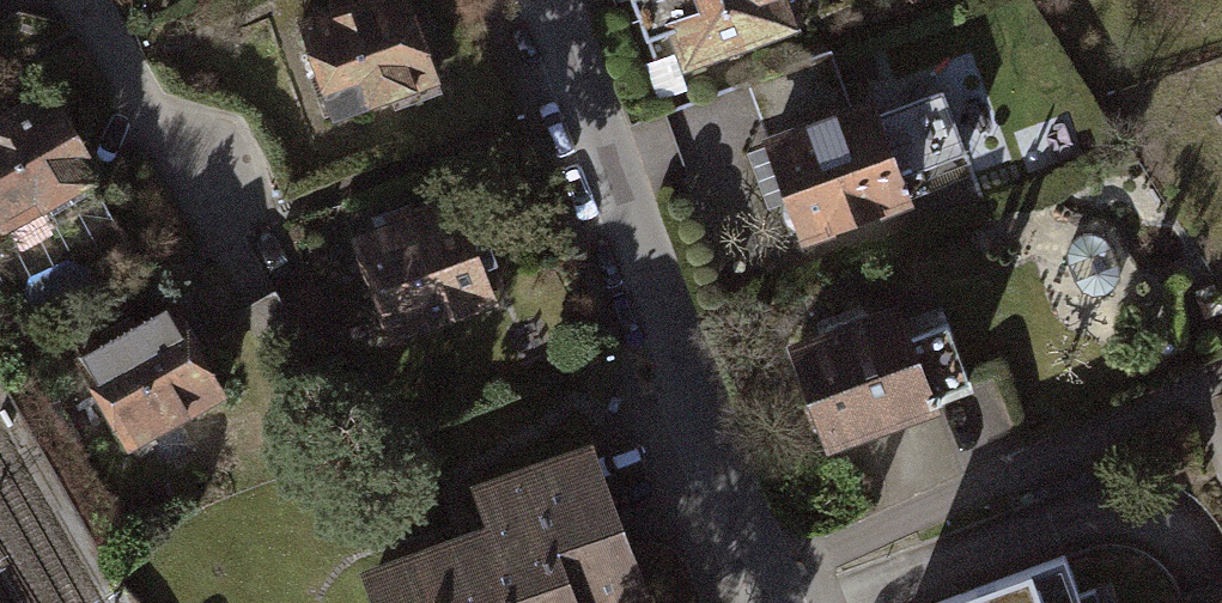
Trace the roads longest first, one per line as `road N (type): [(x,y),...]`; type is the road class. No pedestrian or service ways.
road 1 (residential): [(760,571),(546,0)]
road 2 (residential): [(760,571),(1221,373)]
road 3 (residential): [(89,0),(226,233)]

